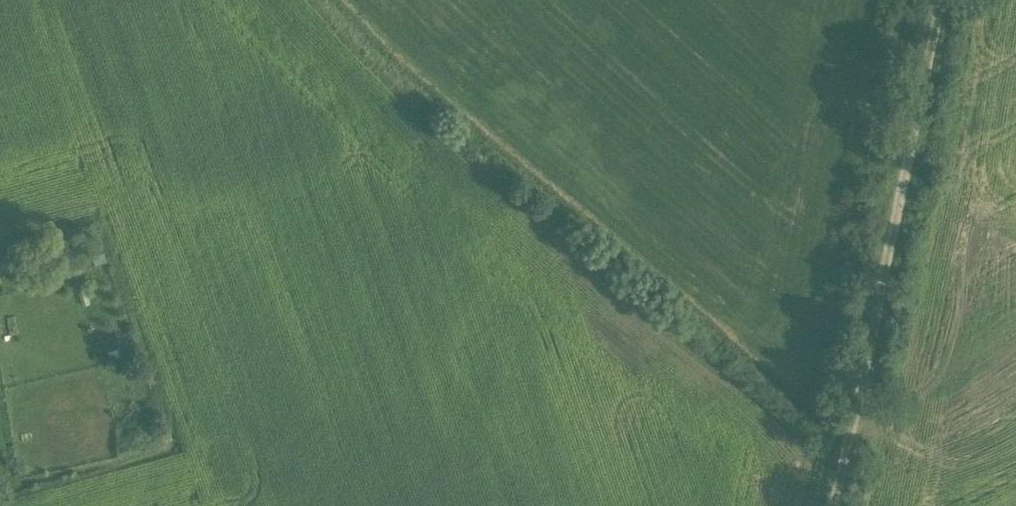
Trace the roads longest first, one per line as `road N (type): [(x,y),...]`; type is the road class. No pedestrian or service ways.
road 1 (unclassified): [(939,0),(829,505)]

